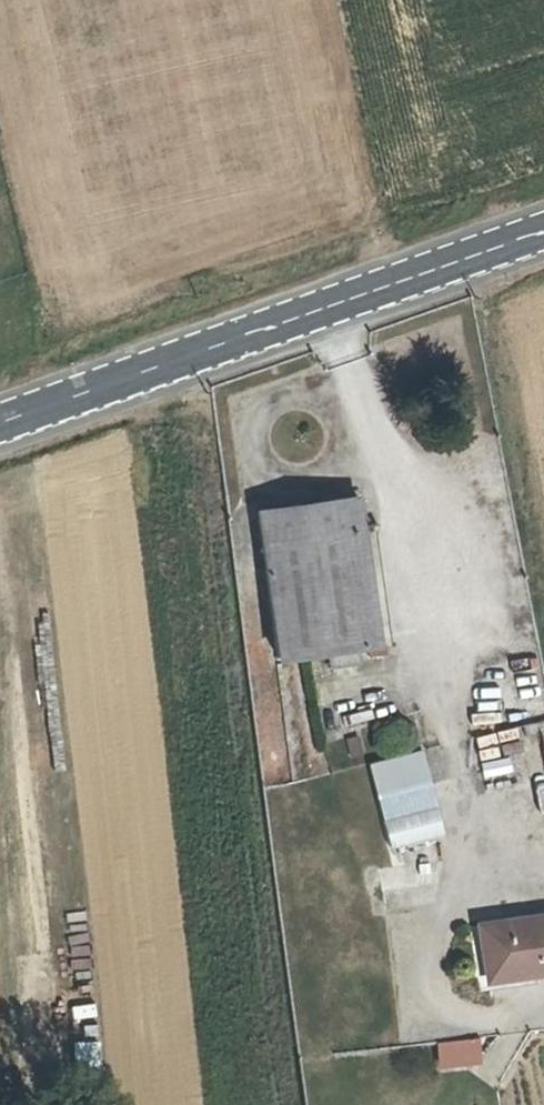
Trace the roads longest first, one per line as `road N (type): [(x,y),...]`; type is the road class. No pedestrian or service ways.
road 1 (tertiary): [(543,232),(0,428)]
road 2 (track): [(0,550),(25,710),(60,1087)]

